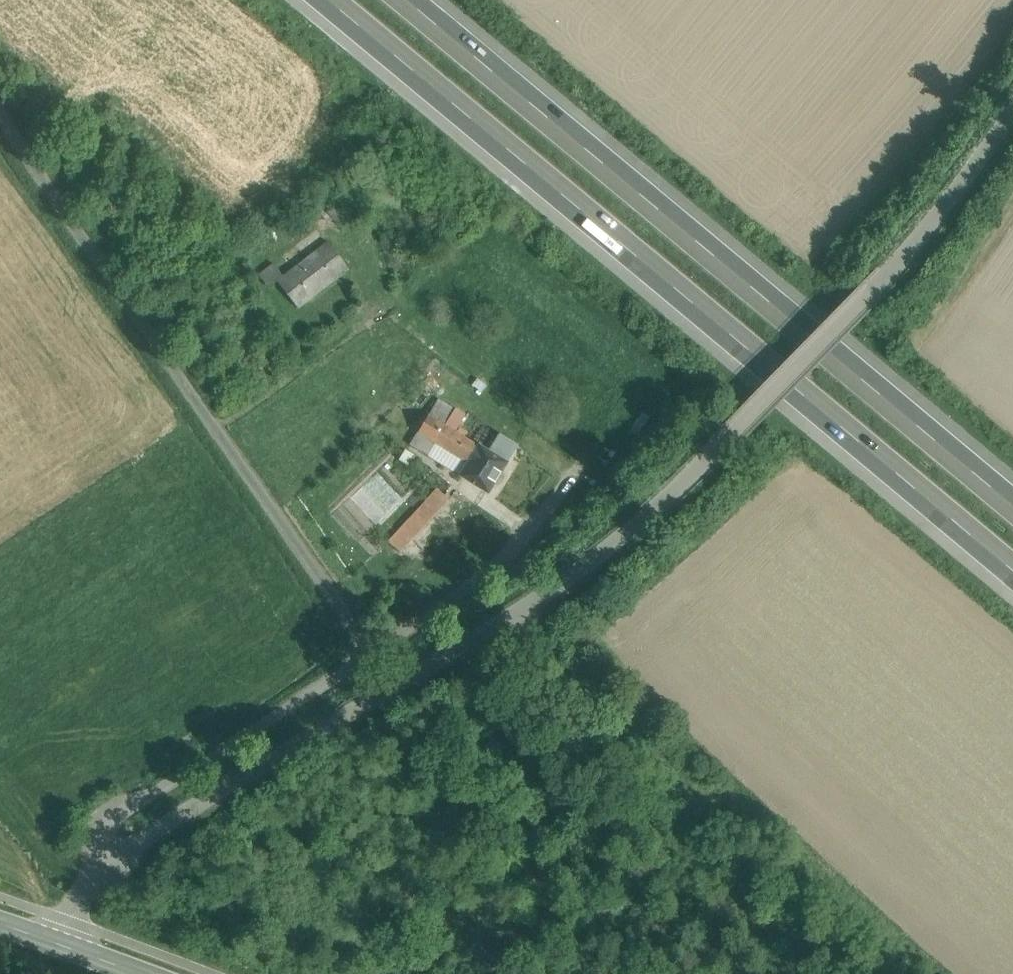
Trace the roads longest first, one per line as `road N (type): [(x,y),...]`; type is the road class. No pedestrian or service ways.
road 1 (unclassified): [(32,936),(90,885),(408,687),(625,536),(753,420),(888,274),(1012,108)]
road 2 (motorway): [(340,0),(1012,564)]
road 3 (motorway): [(1012,496),(419,0)]
road 4 (track): [(408,687),(0,110)]

